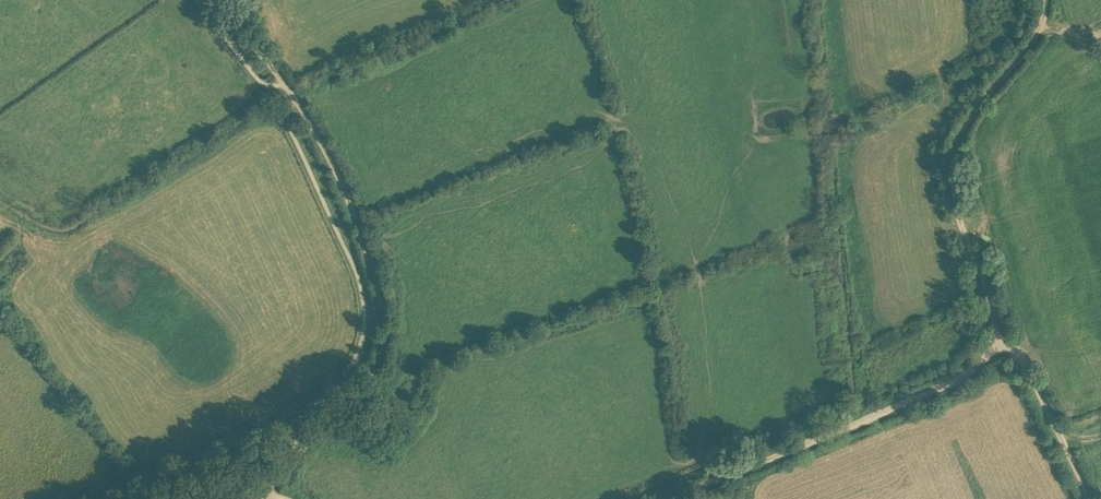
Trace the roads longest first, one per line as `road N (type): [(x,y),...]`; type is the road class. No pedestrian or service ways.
road 1 (track): [(250,498),(372,370),(385,322),(378,279),(321,143),(219,0)]
road 2 (track): [(995,341),(950,169),(976,107),(1037,33),(1045,0)]
road 3 (track): [(995,341),(966,375),(933,392),(667,498)]
road 4 (track): [(1089,498),(1029,375),(995,341)]

